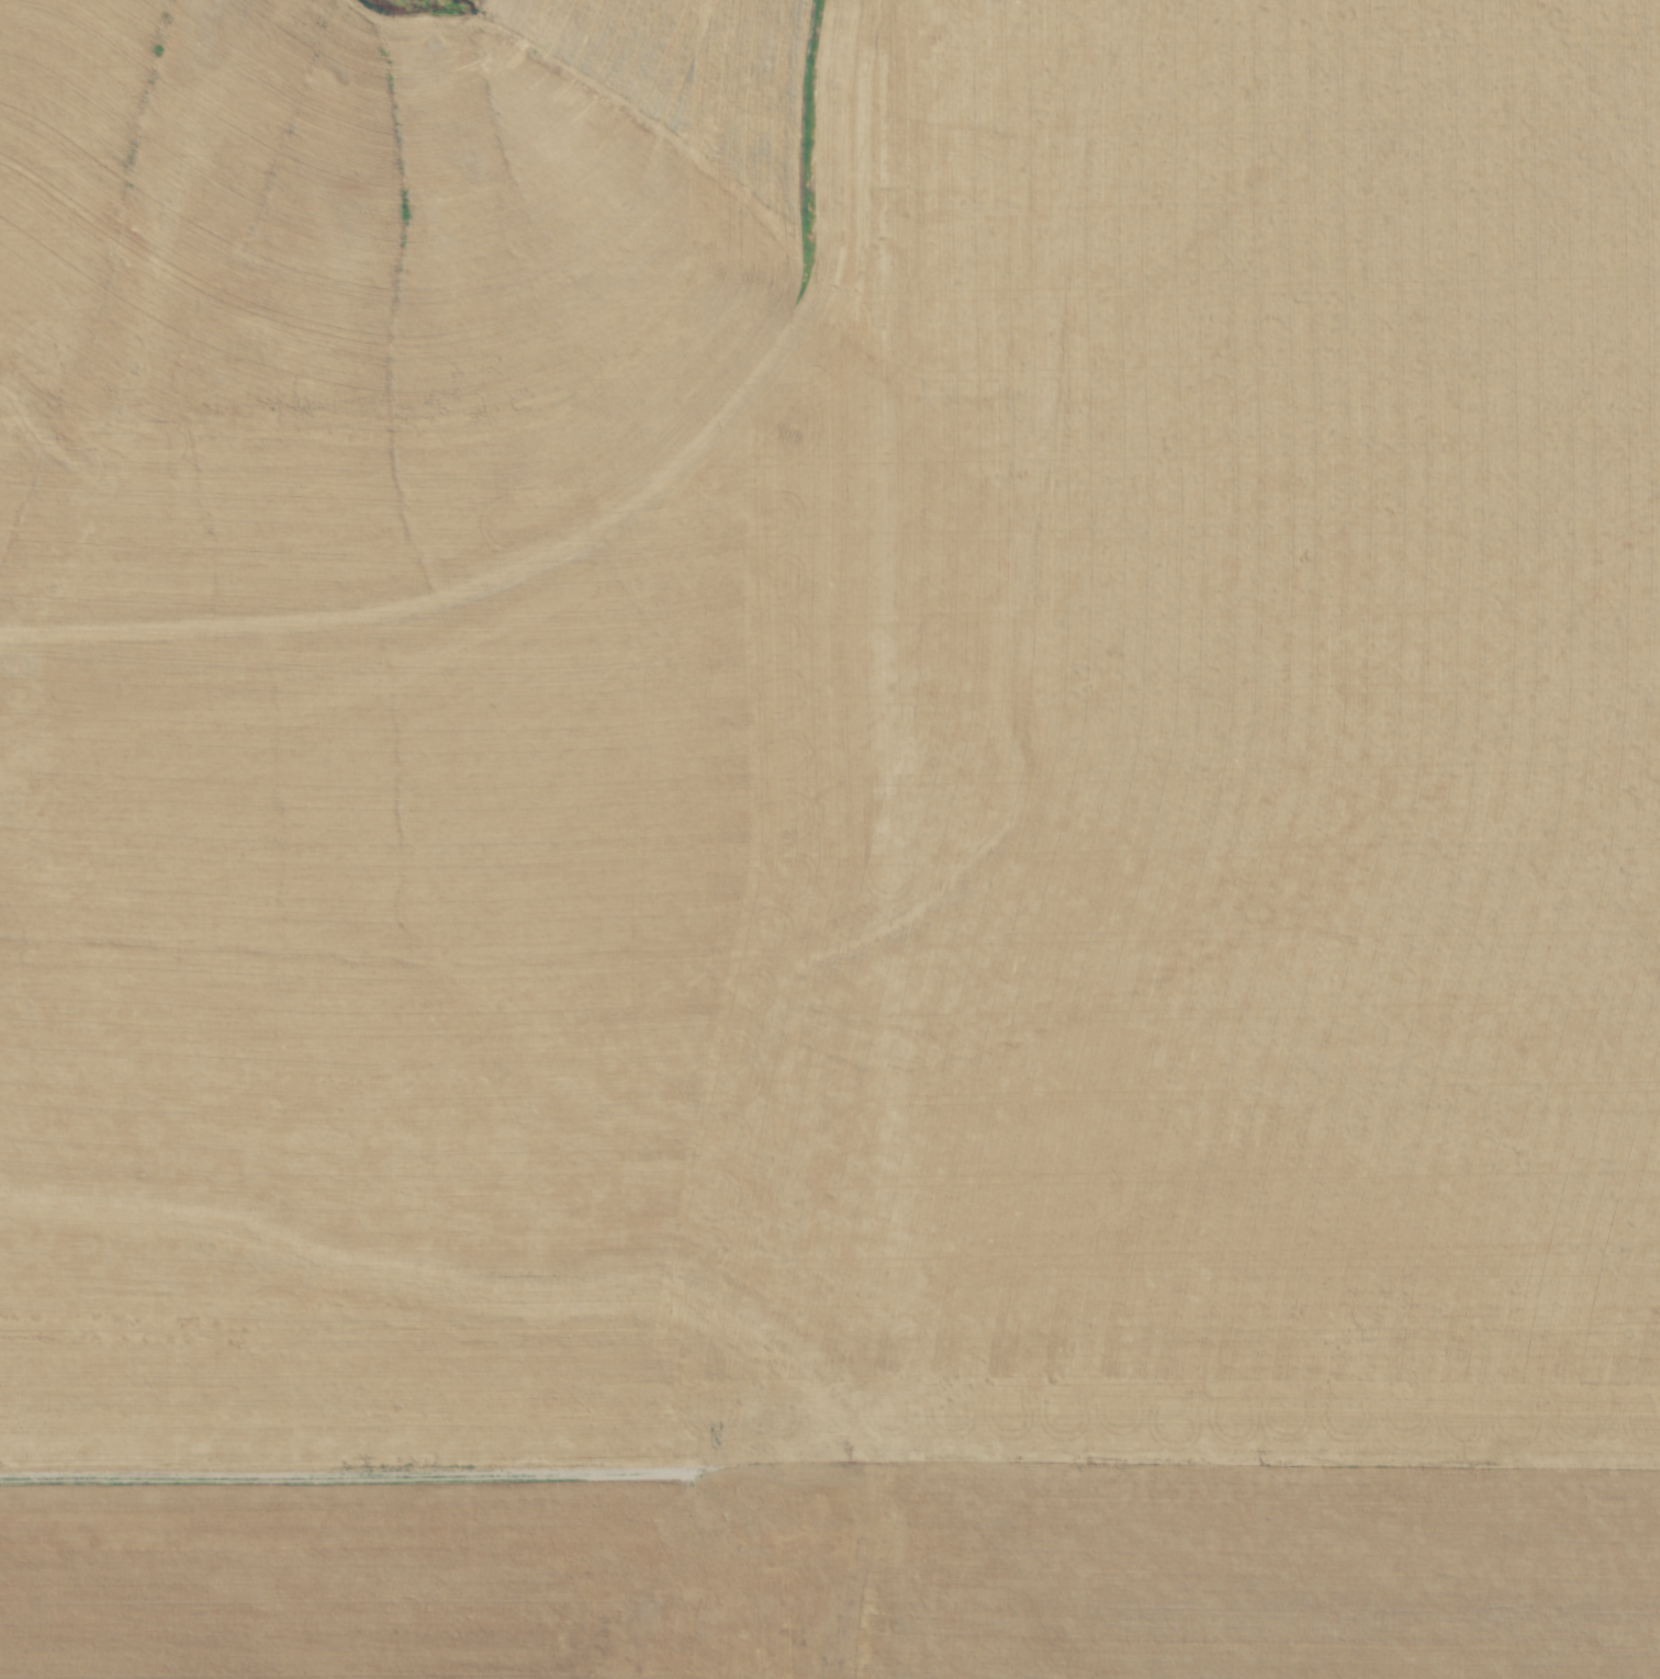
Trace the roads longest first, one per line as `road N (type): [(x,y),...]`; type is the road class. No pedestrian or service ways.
road 1 (residential): [(718,1476),(0,1469)]

